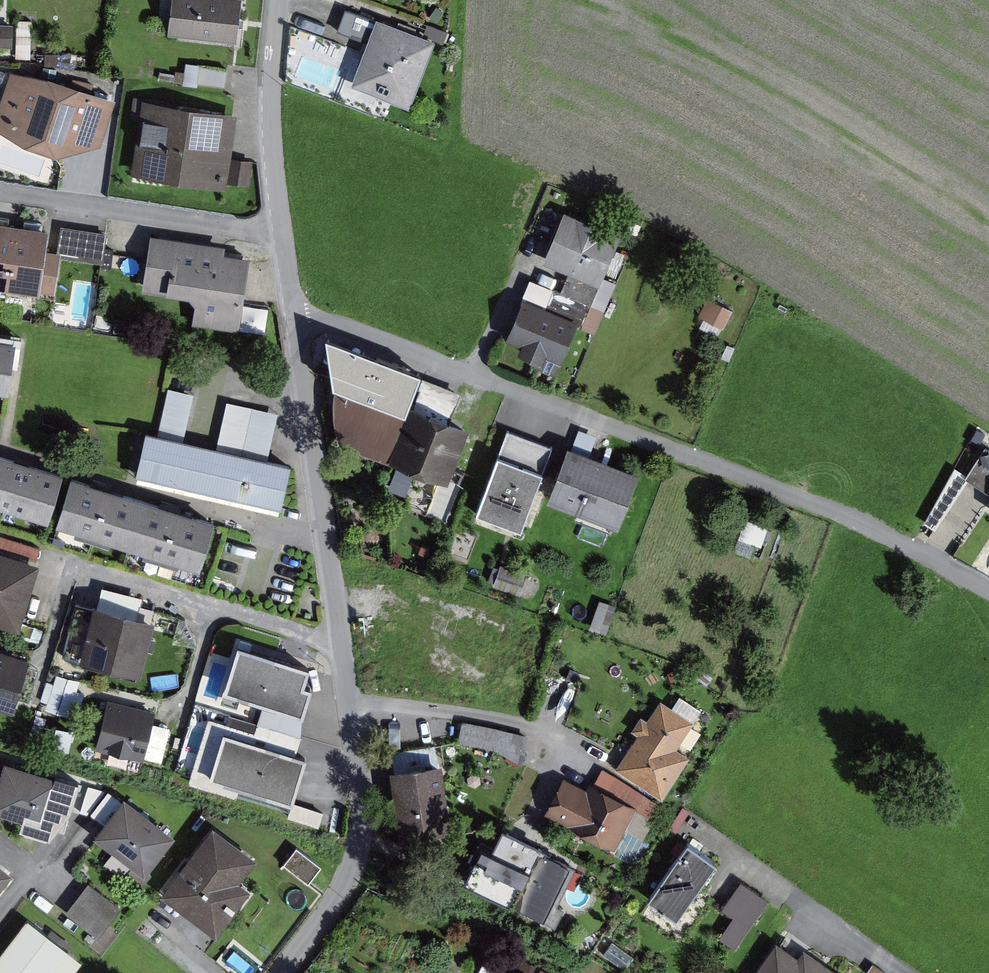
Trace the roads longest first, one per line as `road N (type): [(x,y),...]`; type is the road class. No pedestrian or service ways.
road 1 (residential): [(284,0),(275,114),(365,856),(291,972)]

